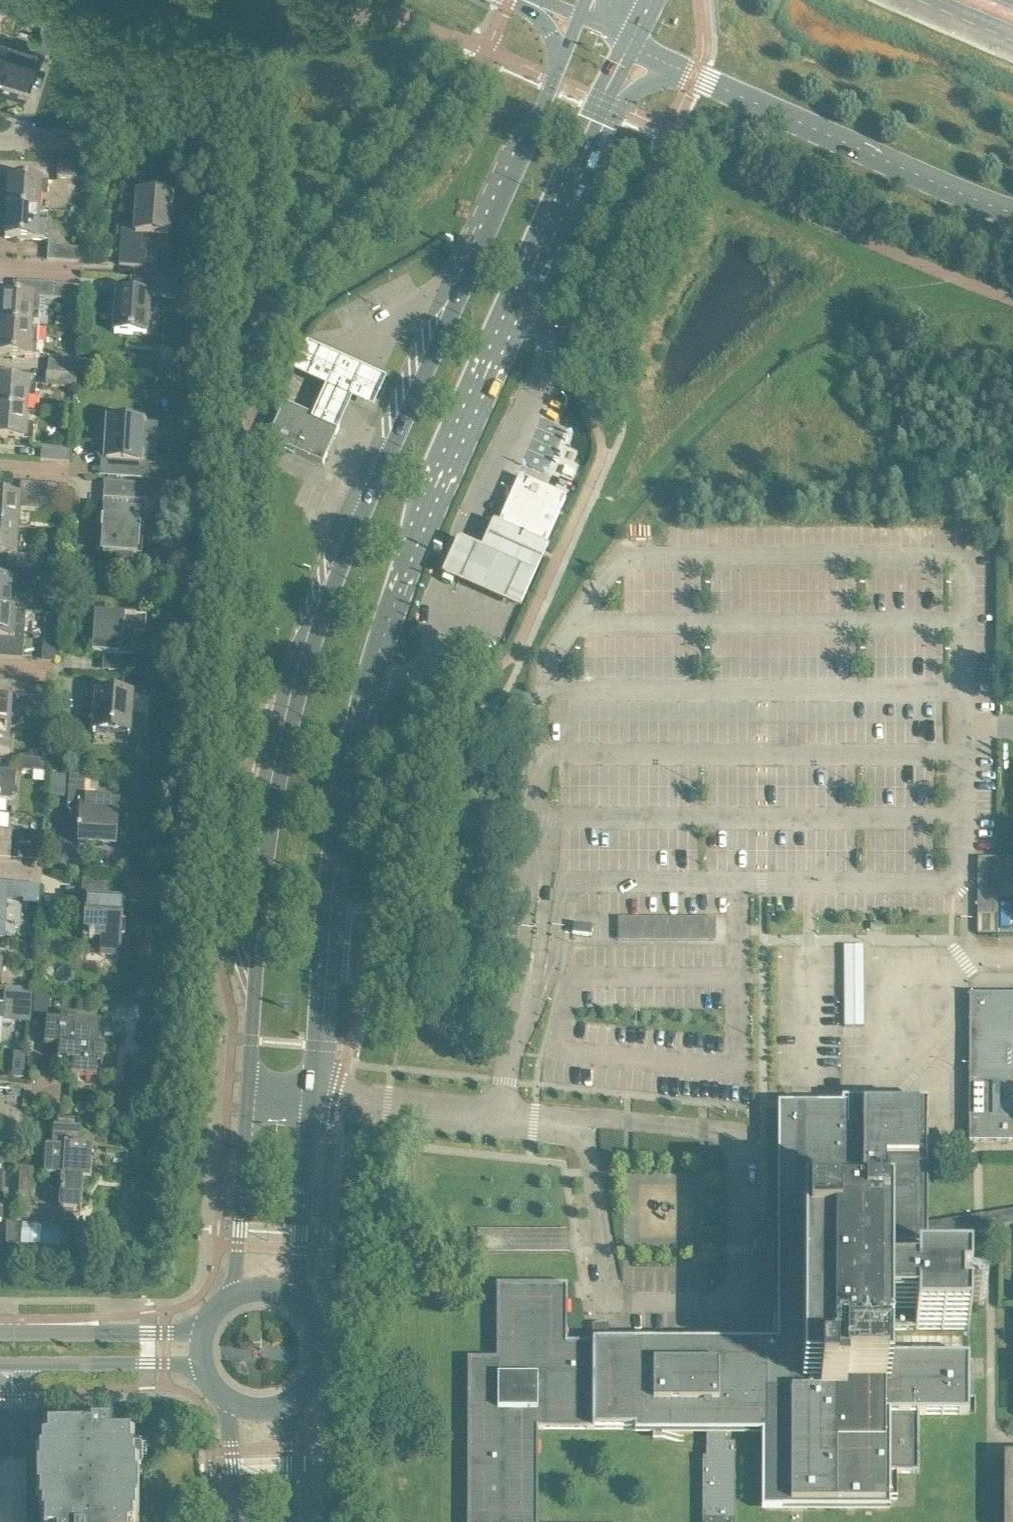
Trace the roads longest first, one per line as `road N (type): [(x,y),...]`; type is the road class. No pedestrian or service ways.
road 1 (secondary): [(561,60),(299,660),(267,782),(247,1094)]
road 2 (secondary): [(311,1100),(363,704),(418,545),(606,101)]
road 3 (unclassified): [(585,1128),(608,1292),(619,1303),(728,1300),(734,1160)]
road 4 (secondary): [(694,74),(1012,216)]
road 5 (unclassified): [(311,1100),(585,1128)]
road 6 (tertiary): [(204,1327),(0,1332)]
road 7 (tertiary): [(0,1363),(203,1367)]
road 8 (secondary): [(296,1299),(311,1100)]
road 9 (secondary): [(247,1094),(238,1293)]
road 10 (unclassified): [(734,1160),(731,1141),(718,1130),(607,1120),(585,1128)]
road 11 (secondary): [(292,1403),(308,1390),(323,1352),(320,1332),(296,1299)]
road 12 (secondary): [(228,1401),(242,1521)]

